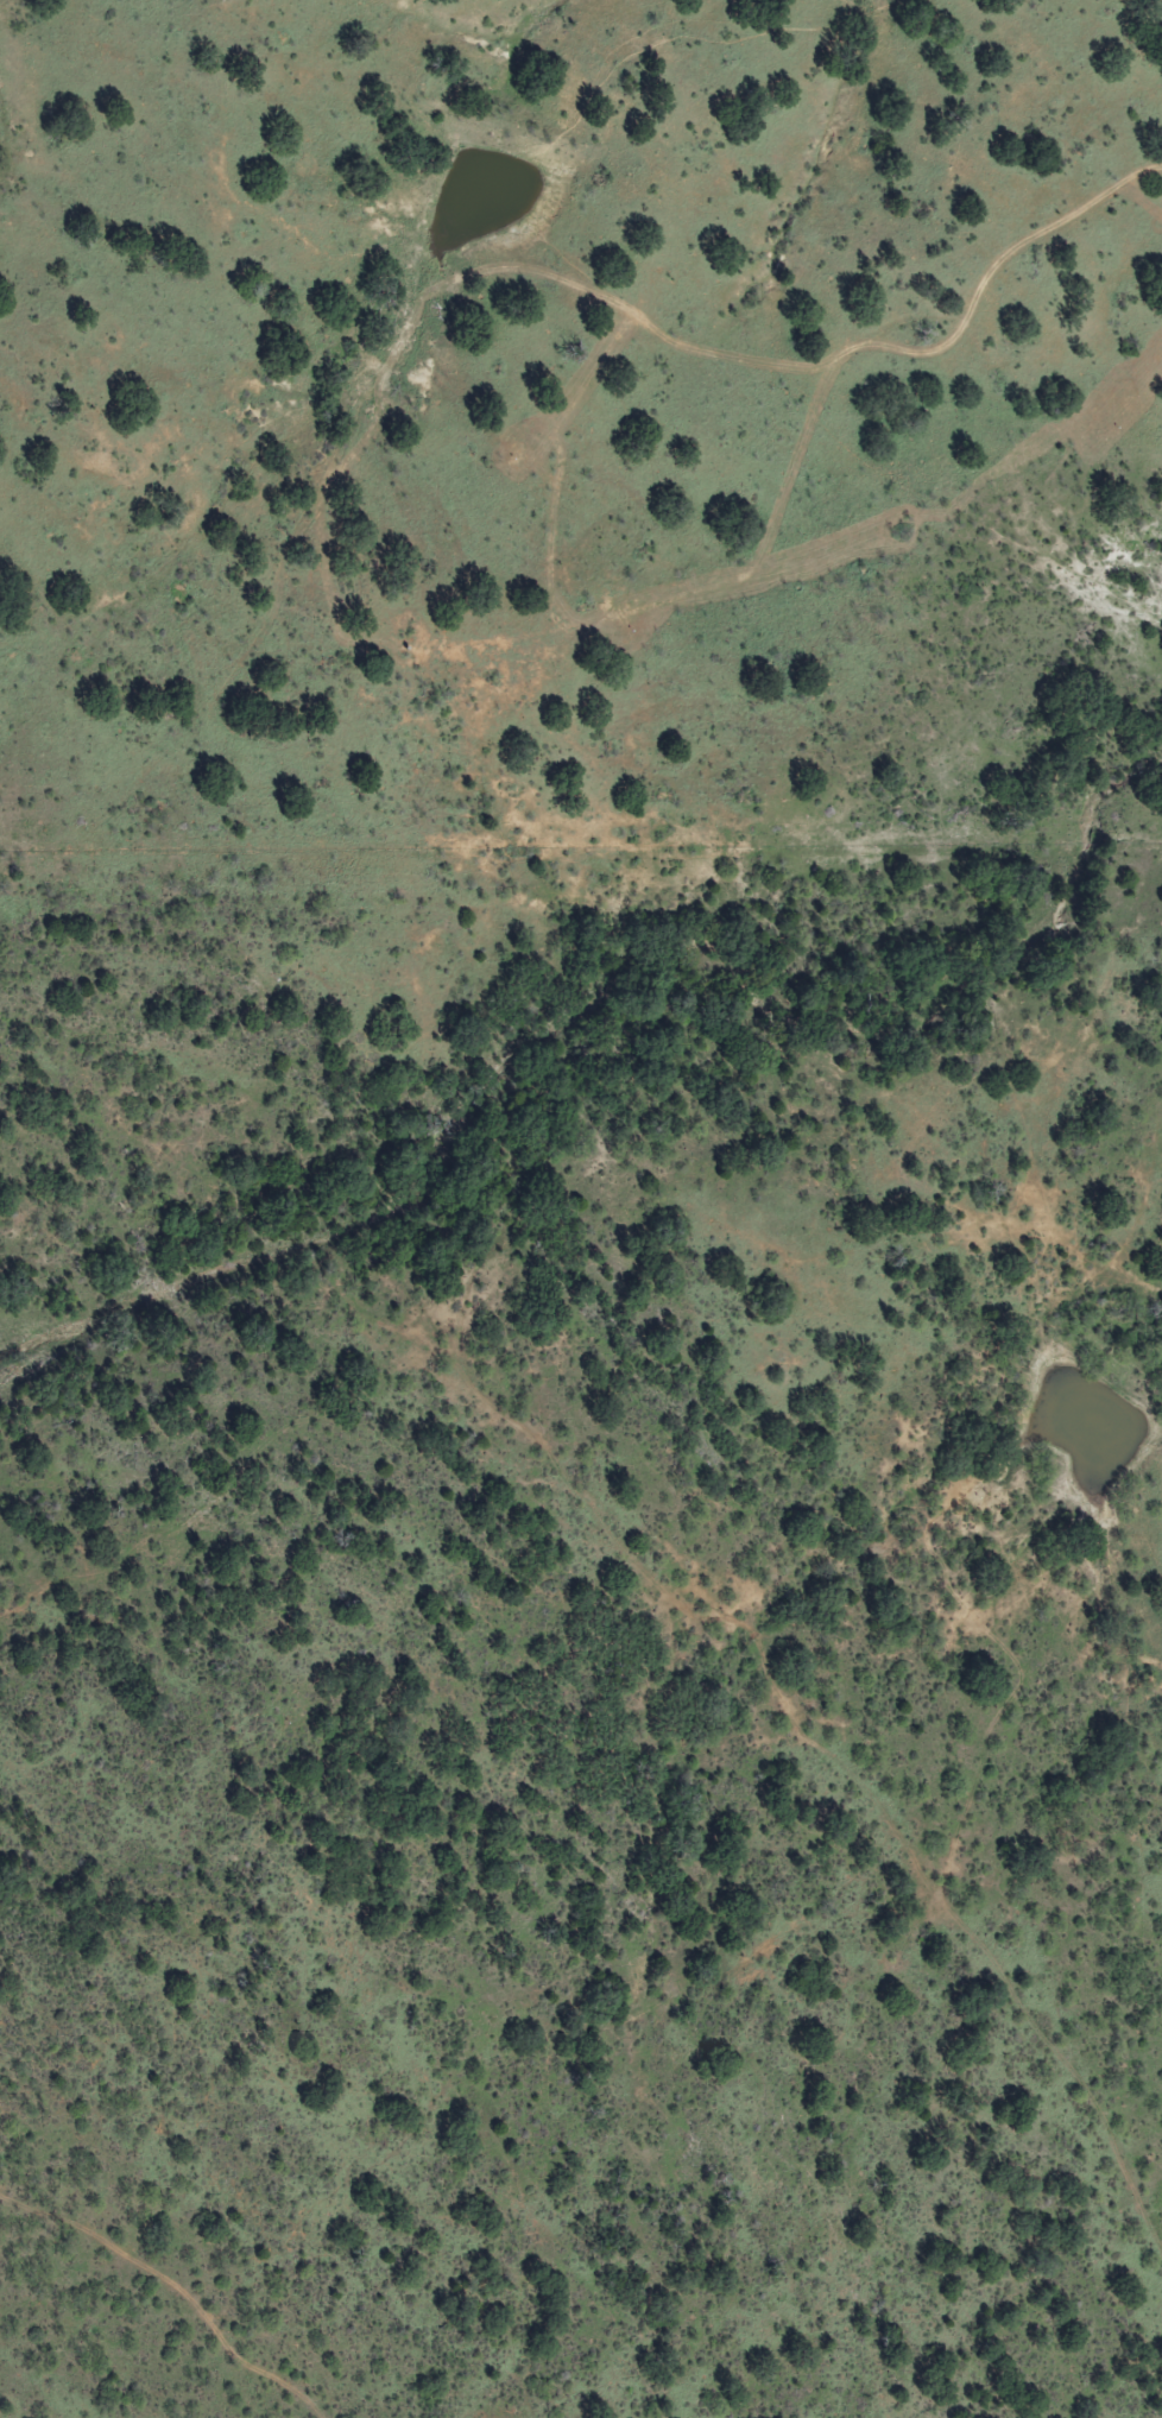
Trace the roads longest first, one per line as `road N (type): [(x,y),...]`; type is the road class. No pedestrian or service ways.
road 1 (track): [(586,301),(838,356),(964,351),(1031,241),(1161,161)]

